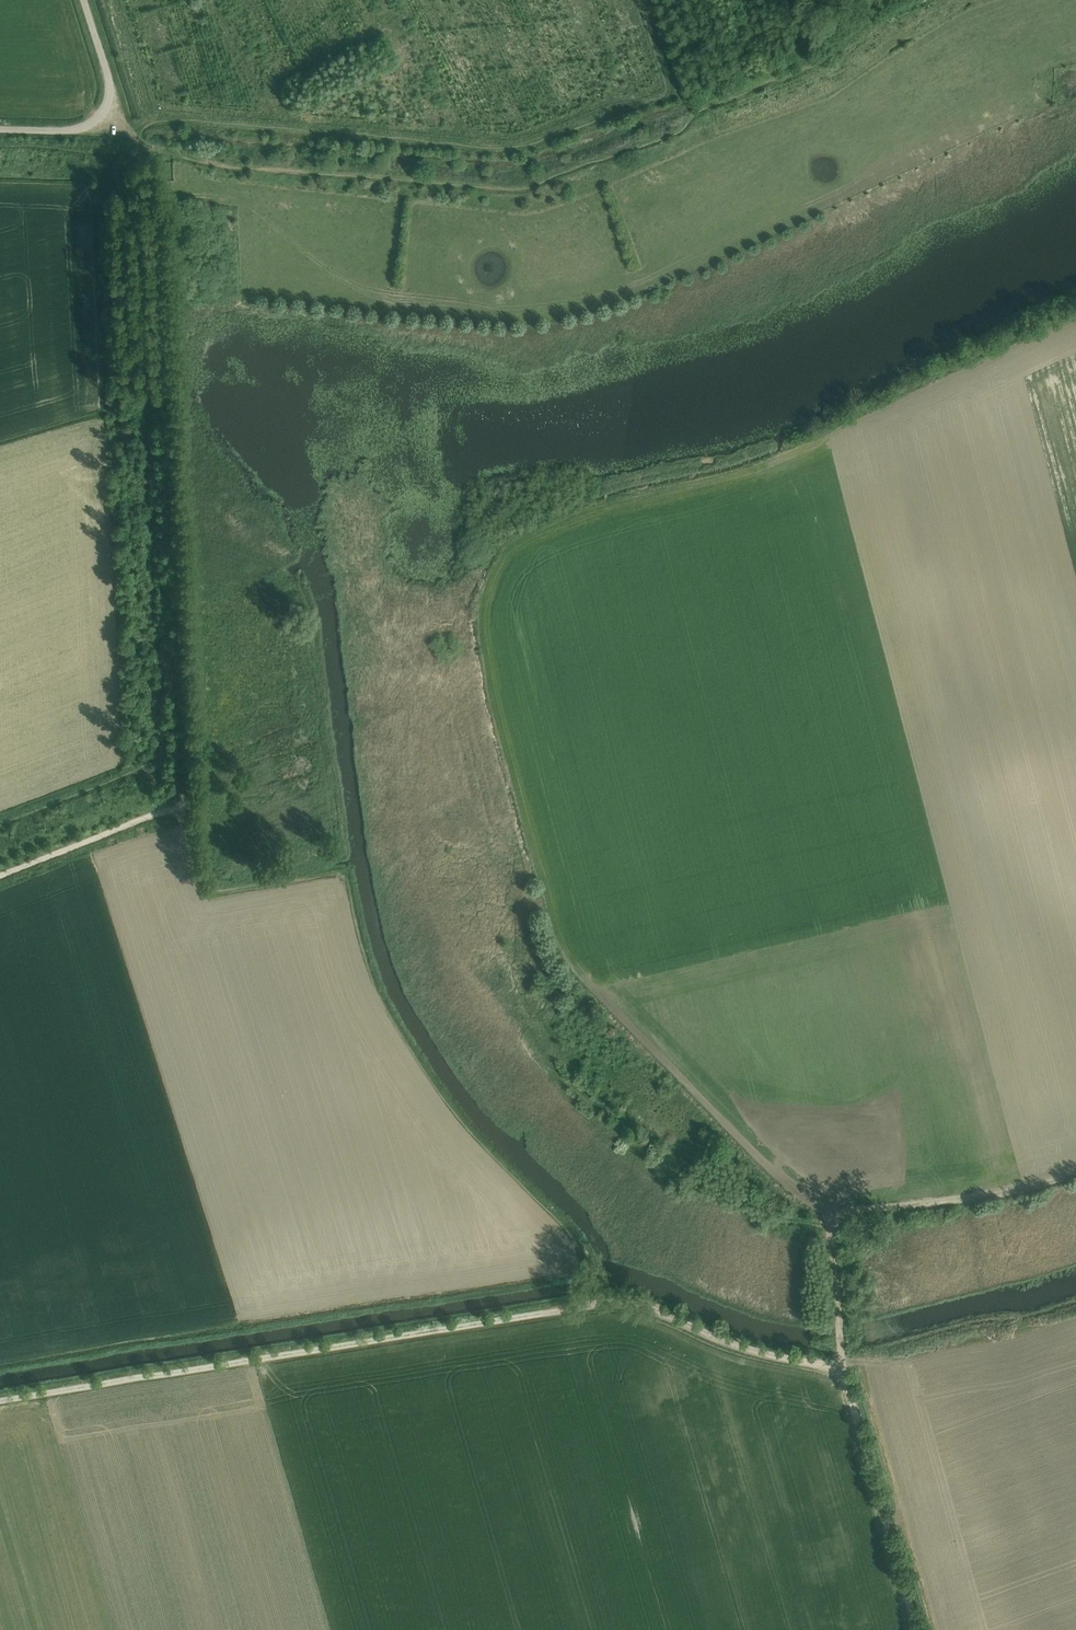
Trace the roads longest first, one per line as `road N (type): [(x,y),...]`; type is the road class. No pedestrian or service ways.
road 1 (track): [(590,1304),(649,1309),(743,1347),(846,1368),(830,1221),(836,1215),(963,1200),(1075,1170)]
road 2 (unclassified): [(0,1401),(590,1304)]
road 3 (unclassified): [(846,1368),(920,1629)]
road 4 (unclassified): [(84,0),(109,77),(101,116),(72,131),(0,130)]
road 5 (unclassified): [(0,876),(176,807)]

